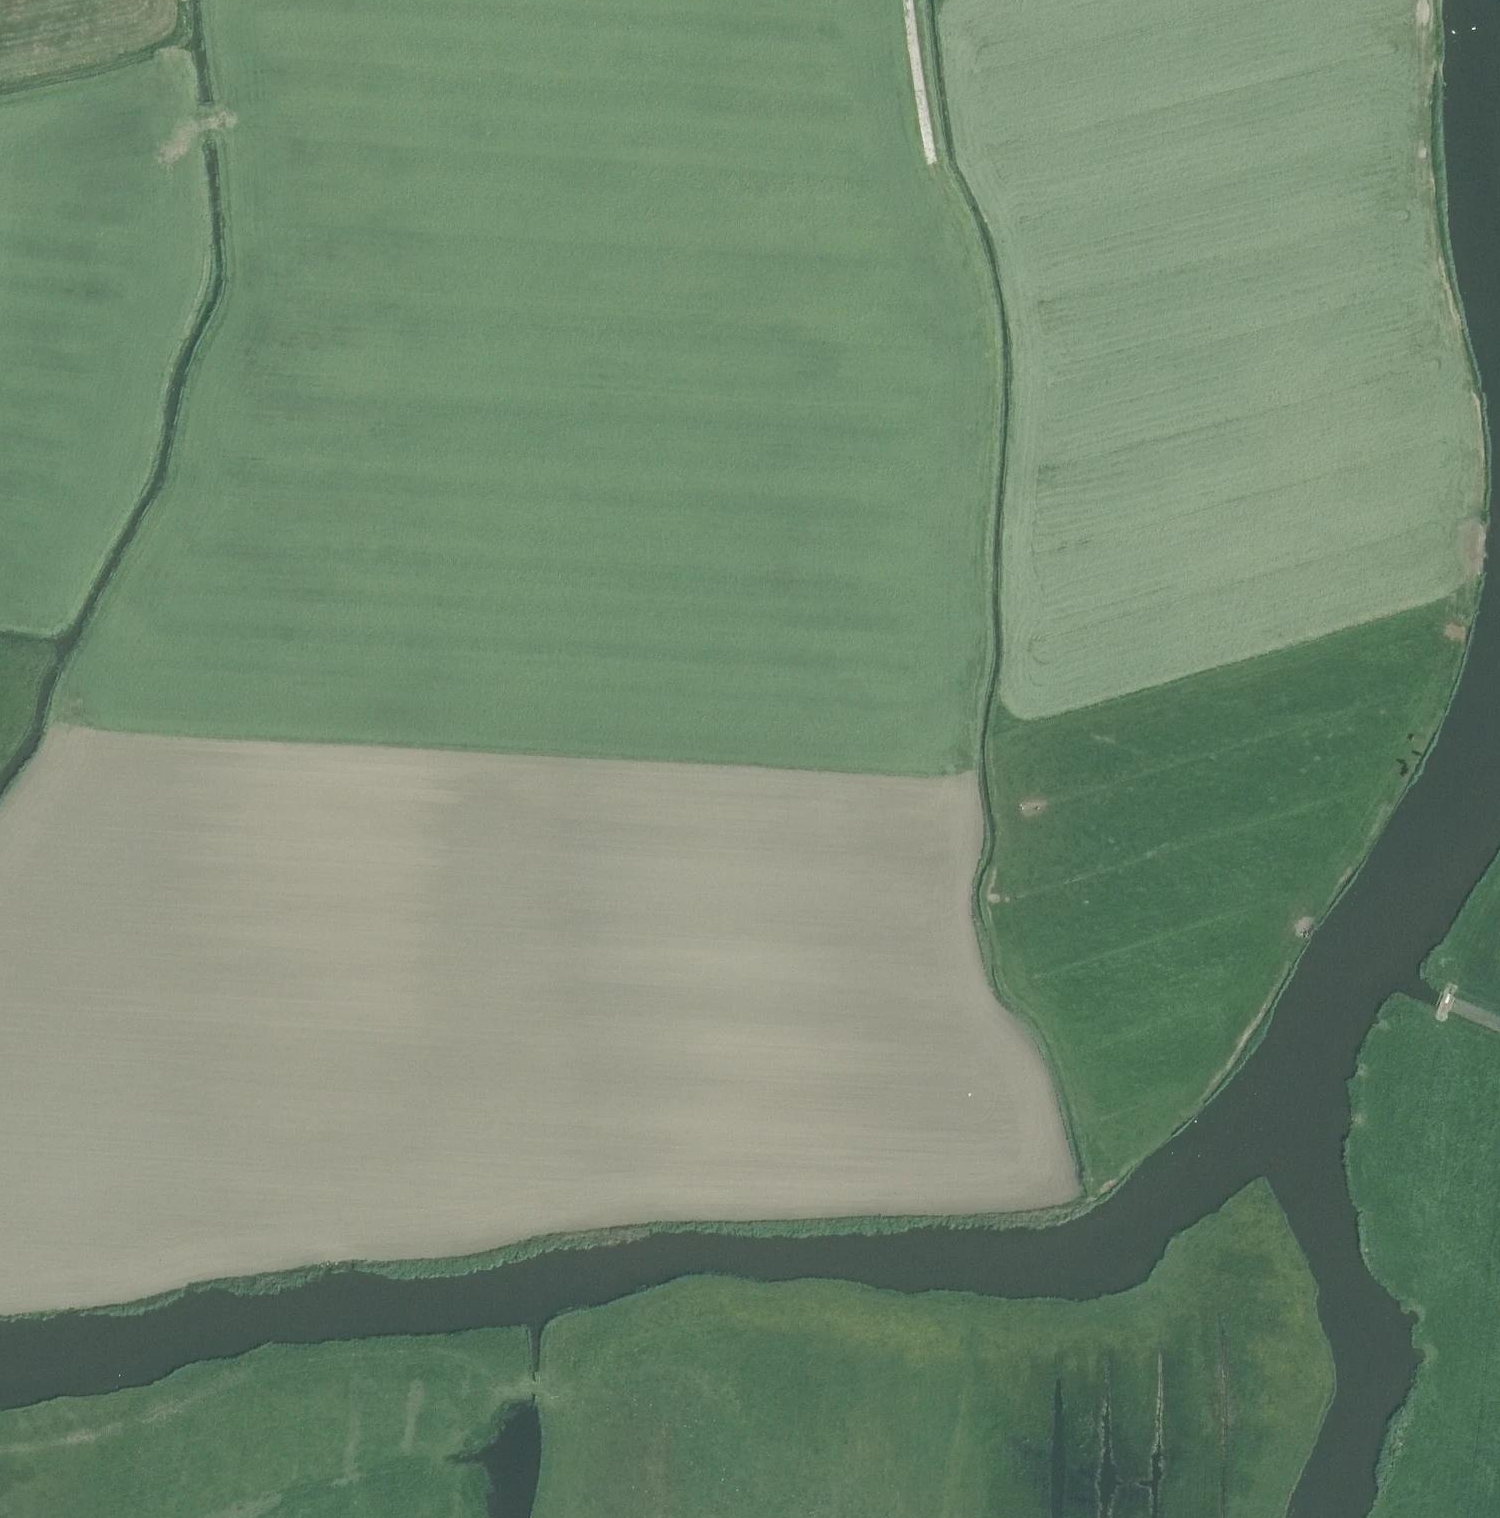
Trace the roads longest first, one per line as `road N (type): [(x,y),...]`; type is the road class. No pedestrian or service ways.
road 1 (track): [(910,0),(933,167),(981,296),(988,362),(974,665),(961,750)]
road 2 (track): [(1499,998),(1468,987),(1455,966),(1462,937),(1499,878)]

